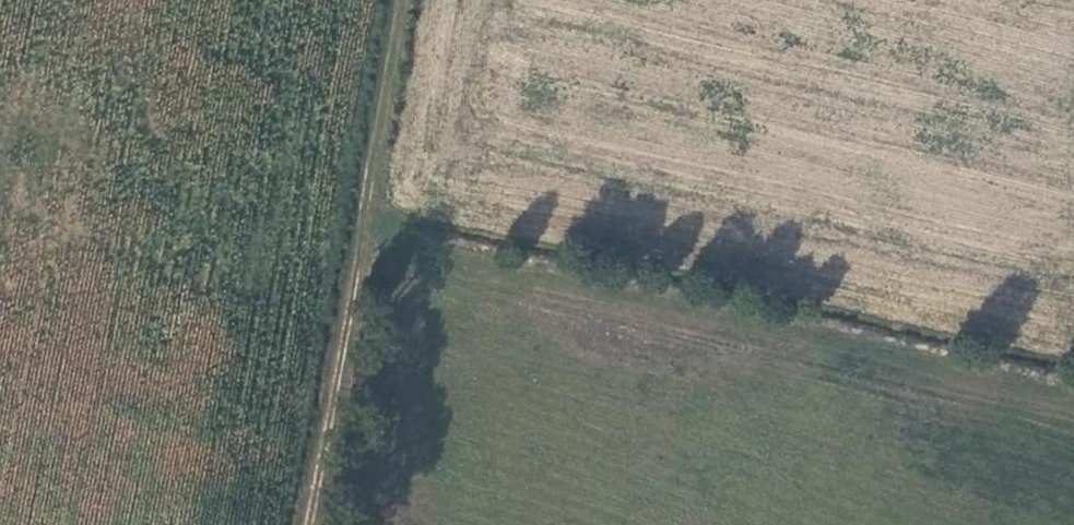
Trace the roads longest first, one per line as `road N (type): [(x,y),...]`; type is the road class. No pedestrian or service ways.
road 1 (track): [(292,524),(401,0)]

